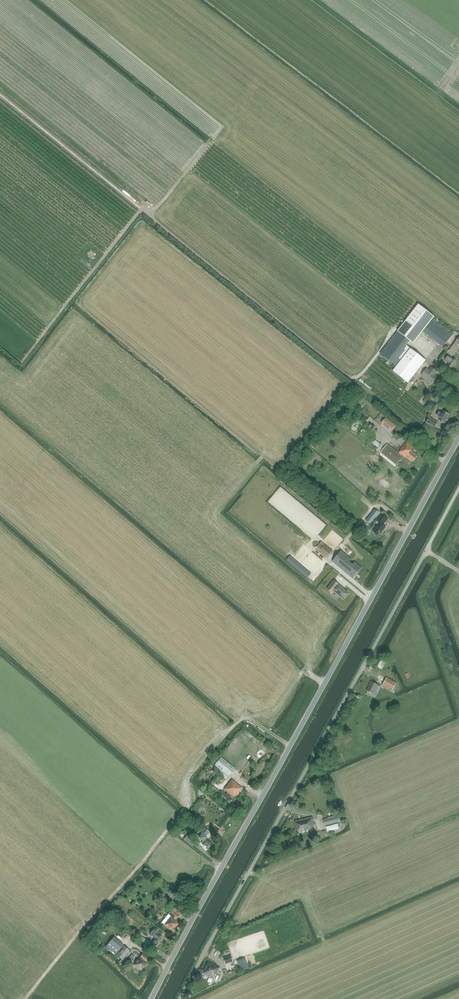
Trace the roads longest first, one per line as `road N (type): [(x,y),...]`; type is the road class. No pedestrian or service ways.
road 1 (tertiary): [(152,998),(458,437)]
road 2 (unclassified): [(179,998),(458,489)]

